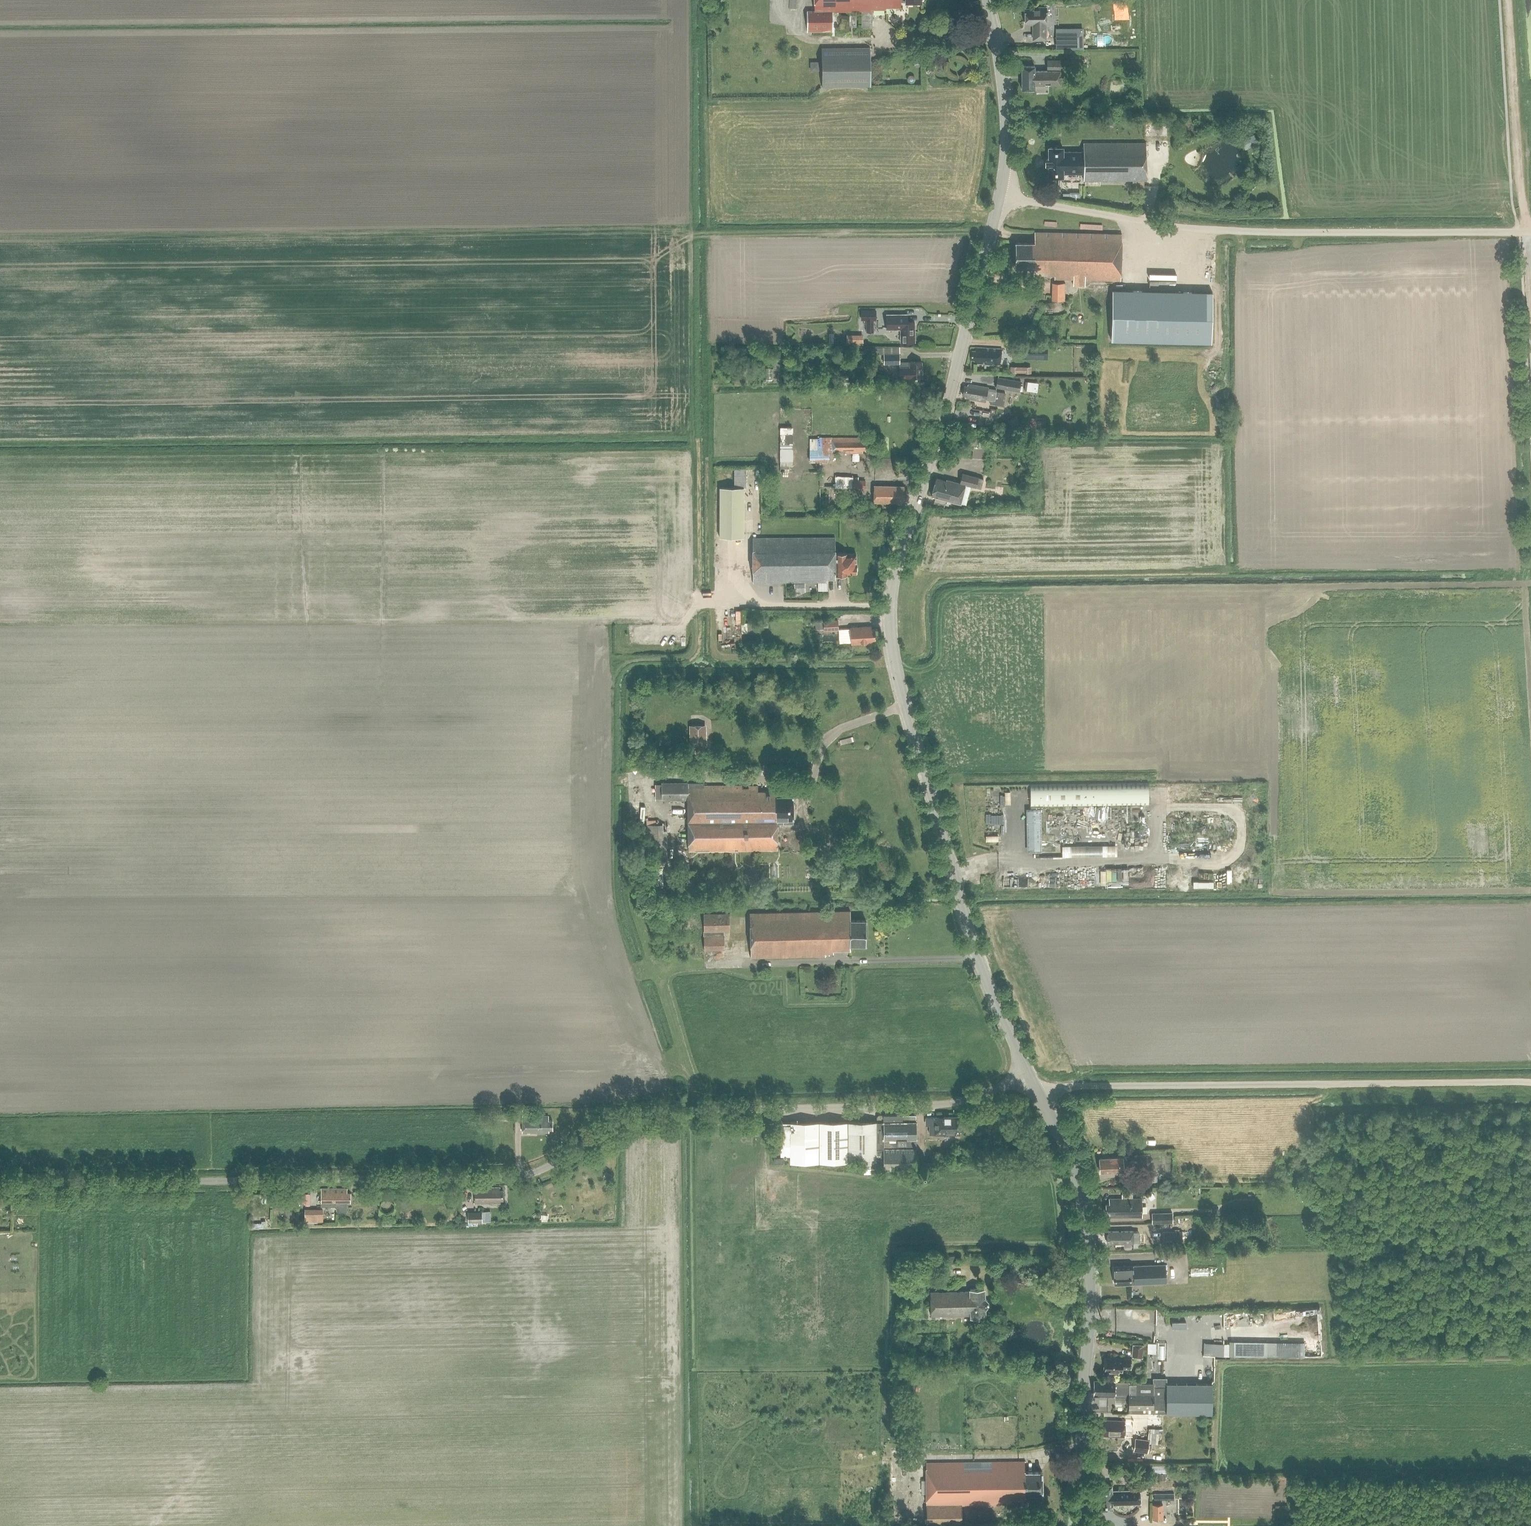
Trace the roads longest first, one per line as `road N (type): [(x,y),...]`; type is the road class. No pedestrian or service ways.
road 1 (unclassified): [(0,1183),(536,1174),(621,1113),(940,1104),(1027,1075)]
road 2 (tertiary): [(1027,1075),(972,940),(899,687),(890,623),(896,568),(1001,194)]
road 3 (unclassified): [(1530,232),(1216,231),(1001,194)]
road 4 (unclassified): [(1530,1085),(1036,1092)]
road 5 (tertiary): [(1085,1525),(1086,1224),(1069,1158),(1036,1092)]
road 6 (tertiary): [(1001,194),(1006,106),(988,0)]

